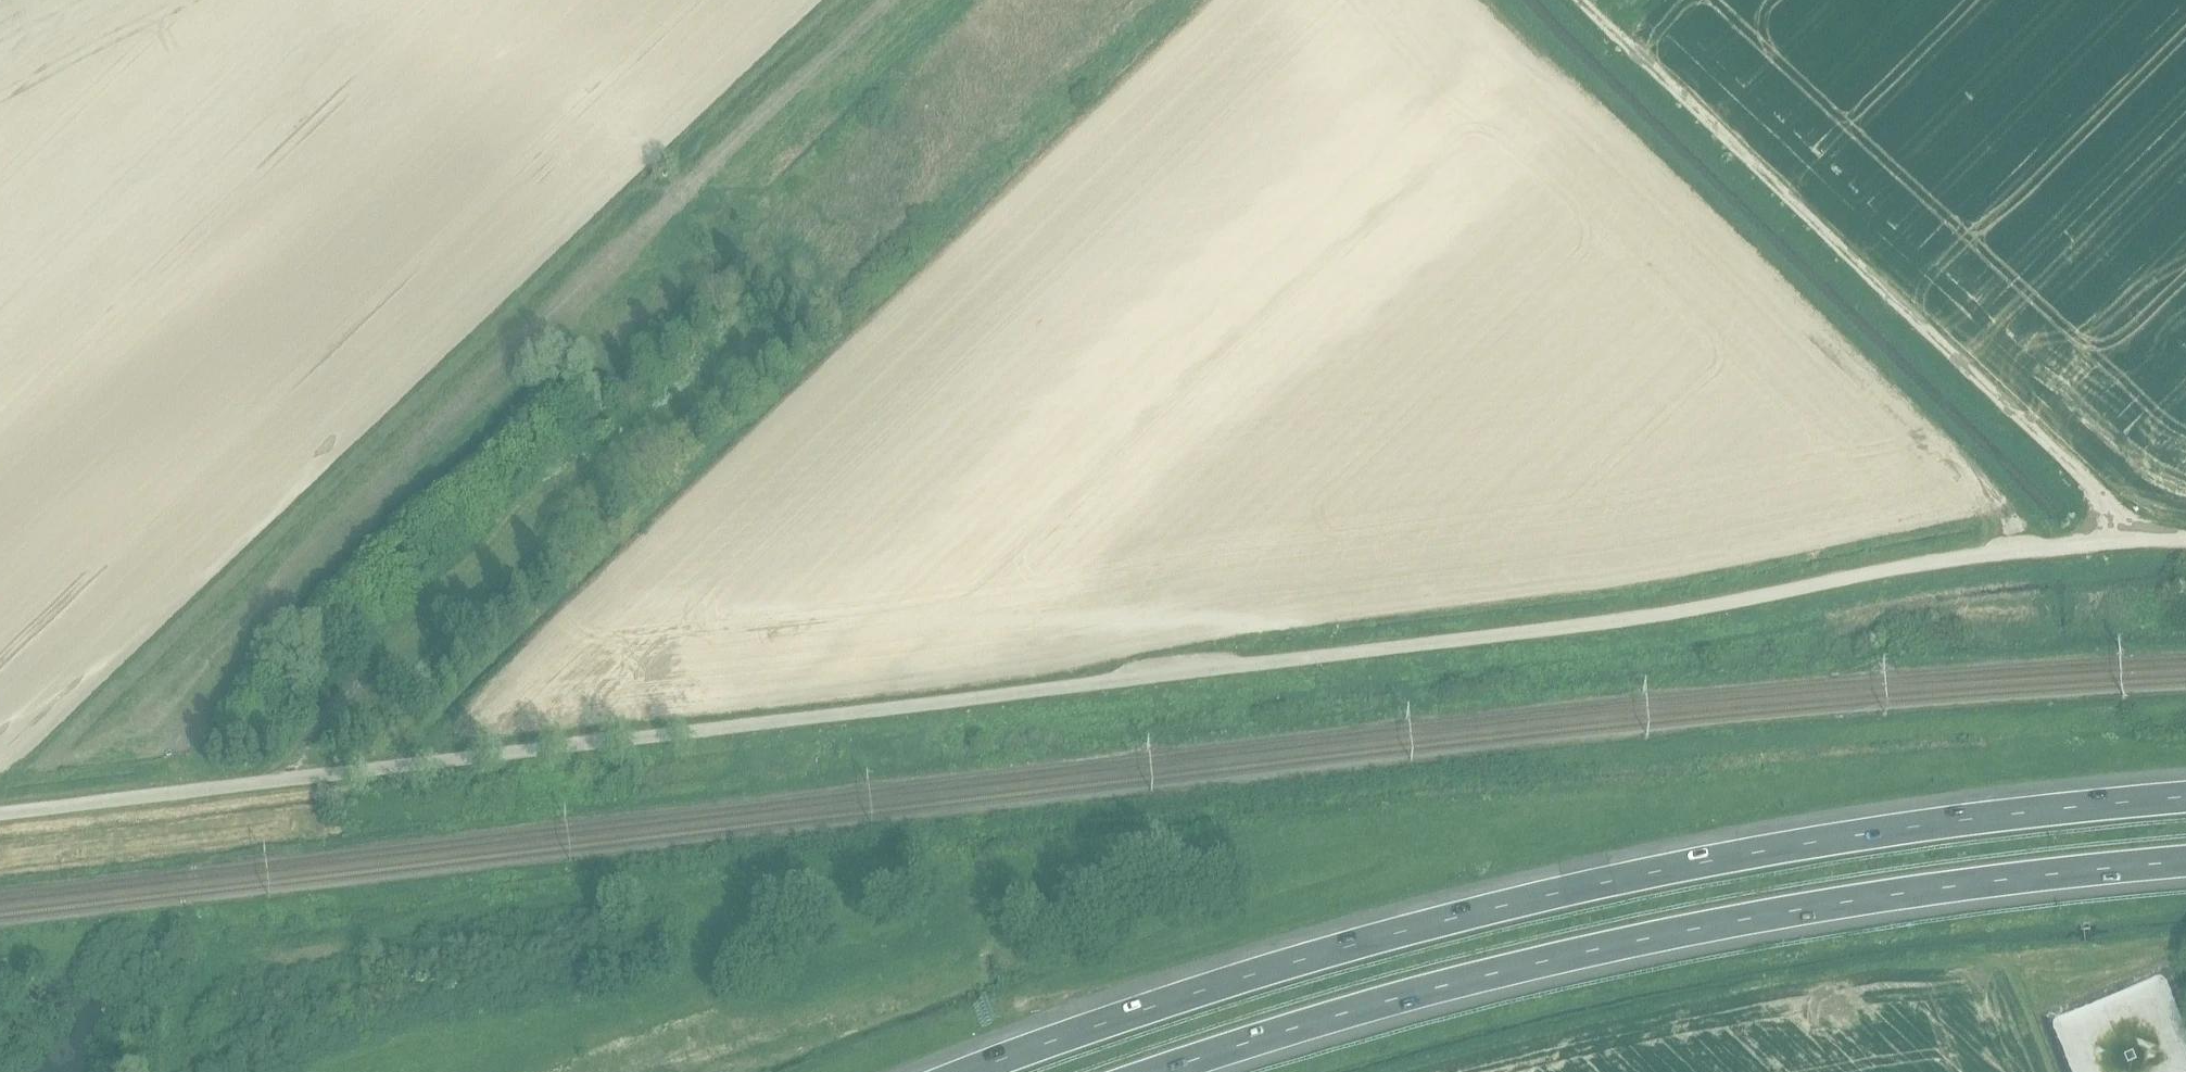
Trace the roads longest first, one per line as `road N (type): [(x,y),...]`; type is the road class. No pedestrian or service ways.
road 1 (unclassified): [(0,813),(1611,621),(2057,545),(2185,539)]
road 2 (motorway): [(2185,796),(1905,826),(1629,877),(1346,945),(965,1071)]
road 3 (motorway): [(1154,1071),(1349,1009),(1636,940),(1915,890),(2185,860)]
road 4 (track): [(2102,542),(2093,486),(1579,0)]
road 5 (track): [(1928,431),(2002,503),(2017,550)]

